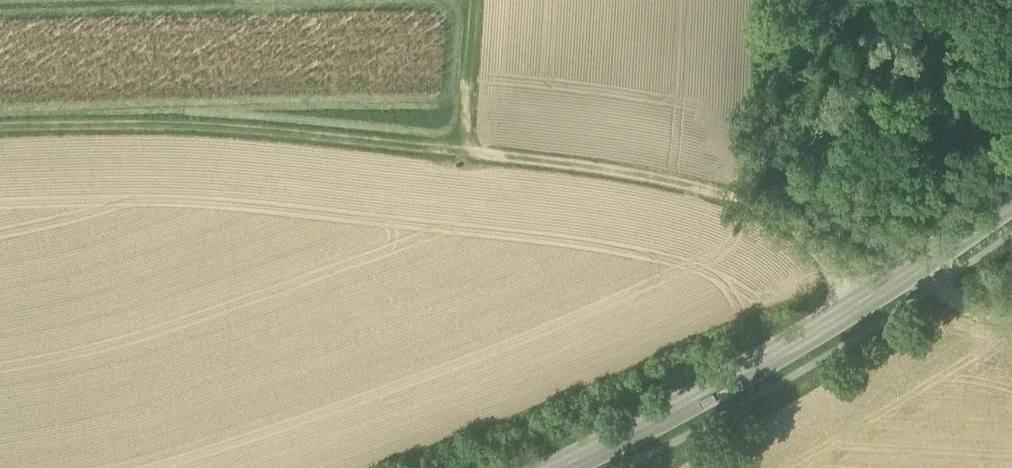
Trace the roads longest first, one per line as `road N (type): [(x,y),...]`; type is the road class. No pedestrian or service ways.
road 1 (track): [(856,305),(787,223),(599,169),(166,128),(0,132)]
road 2 (secondary): [(556,467),(787,347),(1011,199)]
road 3 (track): [(461,156),(471,0)]

